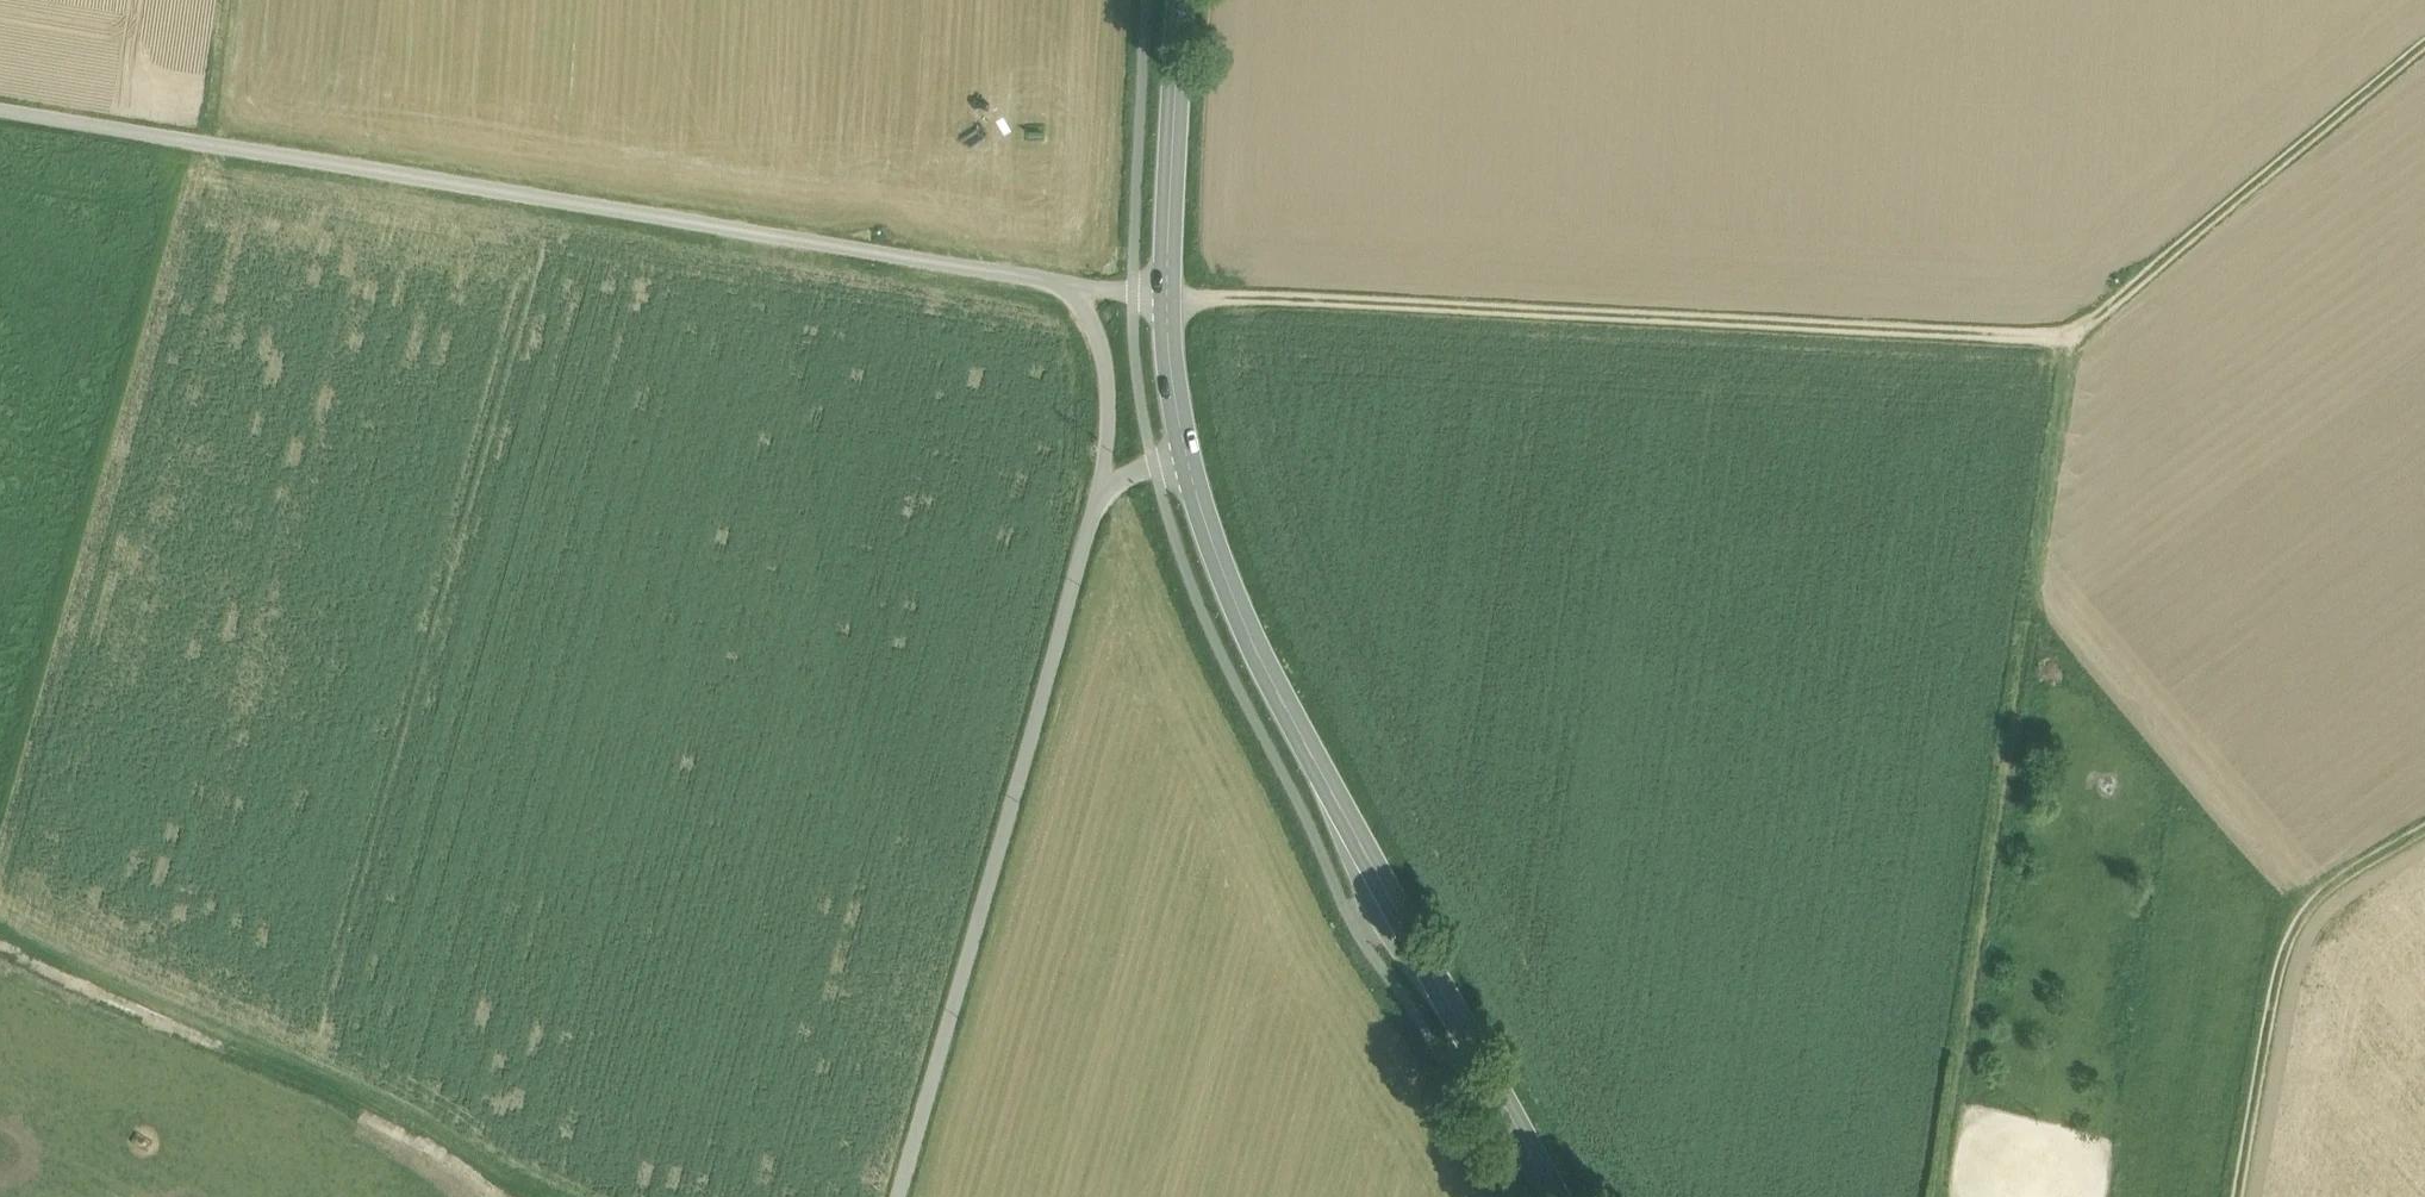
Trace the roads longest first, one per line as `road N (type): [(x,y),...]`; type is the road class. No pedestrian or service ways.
road 1 (track): [(2424,45),(2071,337),(1168,293)]
road 2 (unclassified): [(1168,293),(1023,277),(0,105)]
road 3 (secondary): [(1168,293),(1186,451),(1225,578),(1555,1196)]
road 4 (track): [(1186,451),(1114,479),(1098,499),(895,1196)]
road 5 (track): [(491,1196),(407,1120),(210,1043),(0,944)]
road 6 (track): [(2424,824),(2310,889),(2285,917),(2234,1196)]
road 7 (secondary): [(1180,0),(1168,293)]
road 8 (track): [(1098,499),(1110,379),(1071,282)]

